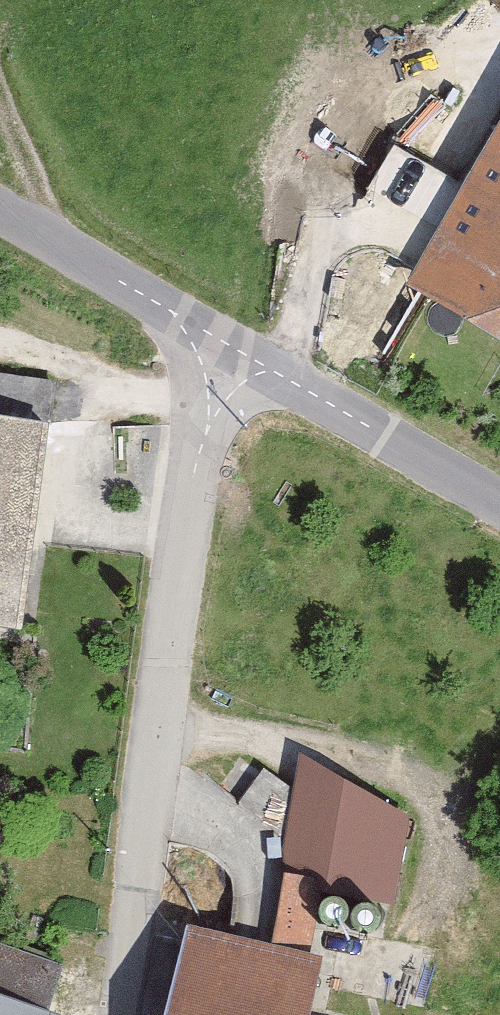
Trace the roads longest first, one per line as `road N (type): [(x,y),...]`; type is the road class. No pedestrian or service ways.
road 1 (residential): [(219,345),(128,1014)]
road 2 (tertiary): [(499,506),(219,345)]
road 3 (tertiary): [(219,345),(0,218)]

